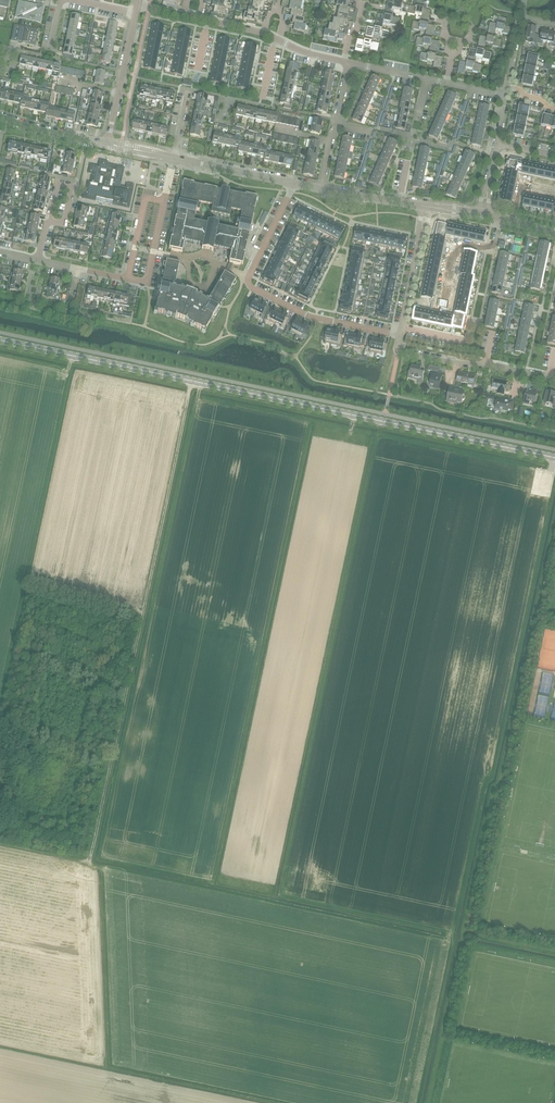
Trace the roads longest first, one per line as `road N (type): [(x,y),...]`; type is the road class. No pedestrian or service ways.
road 1 (track): [(0,845),(90,865),(192,381)]
road 2 (primary): [(554,458),(0,340)]
road 3 (residential): [(400,336),(315,319),(251,287),(249,275),(294,183)]
road 4 (residential): [(40,260),(147,283),(174,158)]
road 5 (residential): [(554,379),(403,353),(400,336)]
road 6 (residential): [(106,143),(136,13)]
road 7 (residential): [(321,189),(348,62)]
road 8 (tertiary): [(294,183),(174,158)]

